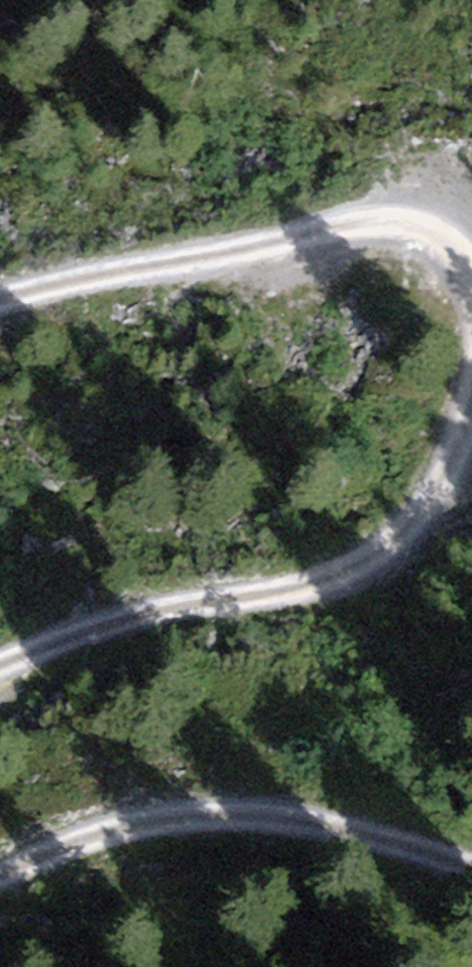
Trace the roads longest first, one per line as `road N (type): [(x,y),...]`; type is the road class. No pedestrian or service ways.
road 1 (track): [(471,384),(441,493),(397,545),(338,577),(86,636),(0,671)]
road 2 (track): [(0,302),(80,279),(242,259),(396,213),(440,222),(471,266)]
road 3 (track): [(0,875),(97,831),(159,814),(236,812),(349,830),(471,863)]

